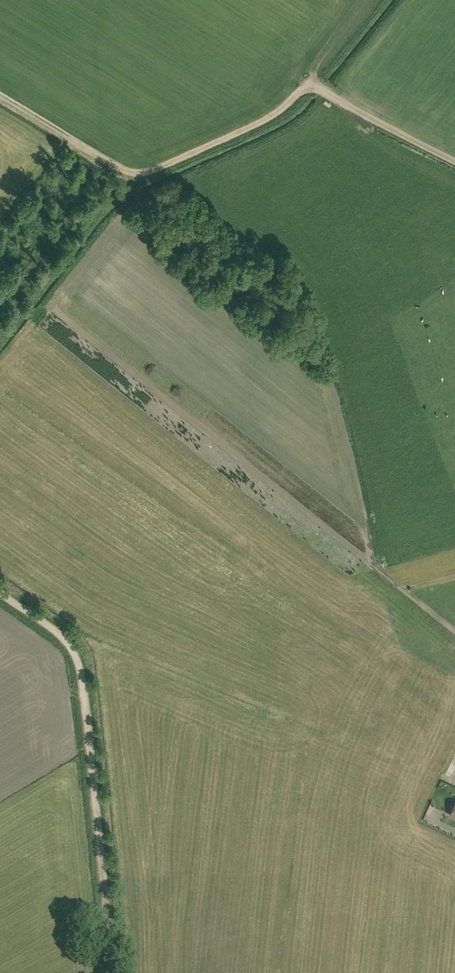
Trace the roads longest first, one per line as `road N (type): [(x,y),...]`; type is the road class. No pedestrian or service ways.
road 1 (track): [(112,972),(78,661),(64,639),(0,593)]

